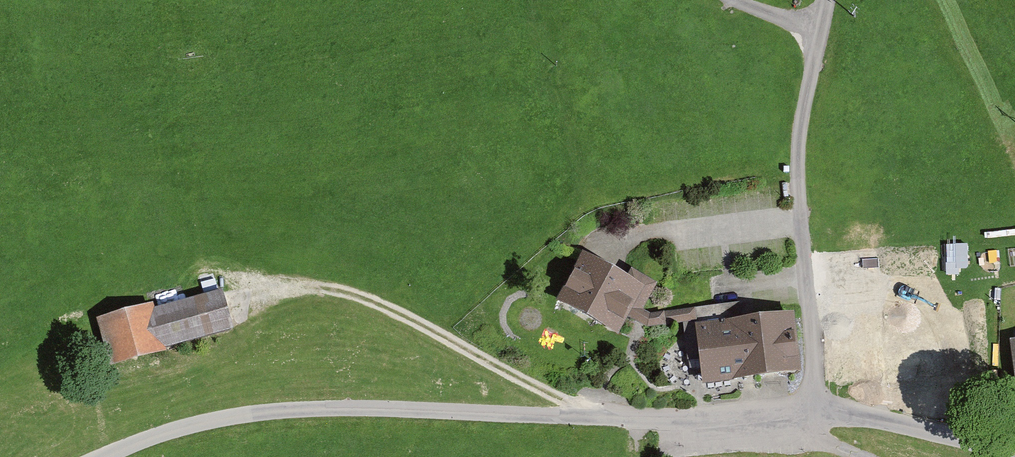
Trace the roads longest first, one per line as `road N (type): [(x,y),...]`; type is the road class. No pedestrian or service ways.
road 1 (unclassified): [(816,410),(672,421),(280,414),(209,424),(106,456)]
road 2 (unclassified): [(816,35),(800,144),(816,410)]
road 3 (track): [(258,290),(329,288),(402,312),(593,419)]
road 4 (unclassified): [(1014,454),(860,413),(816,410)]

